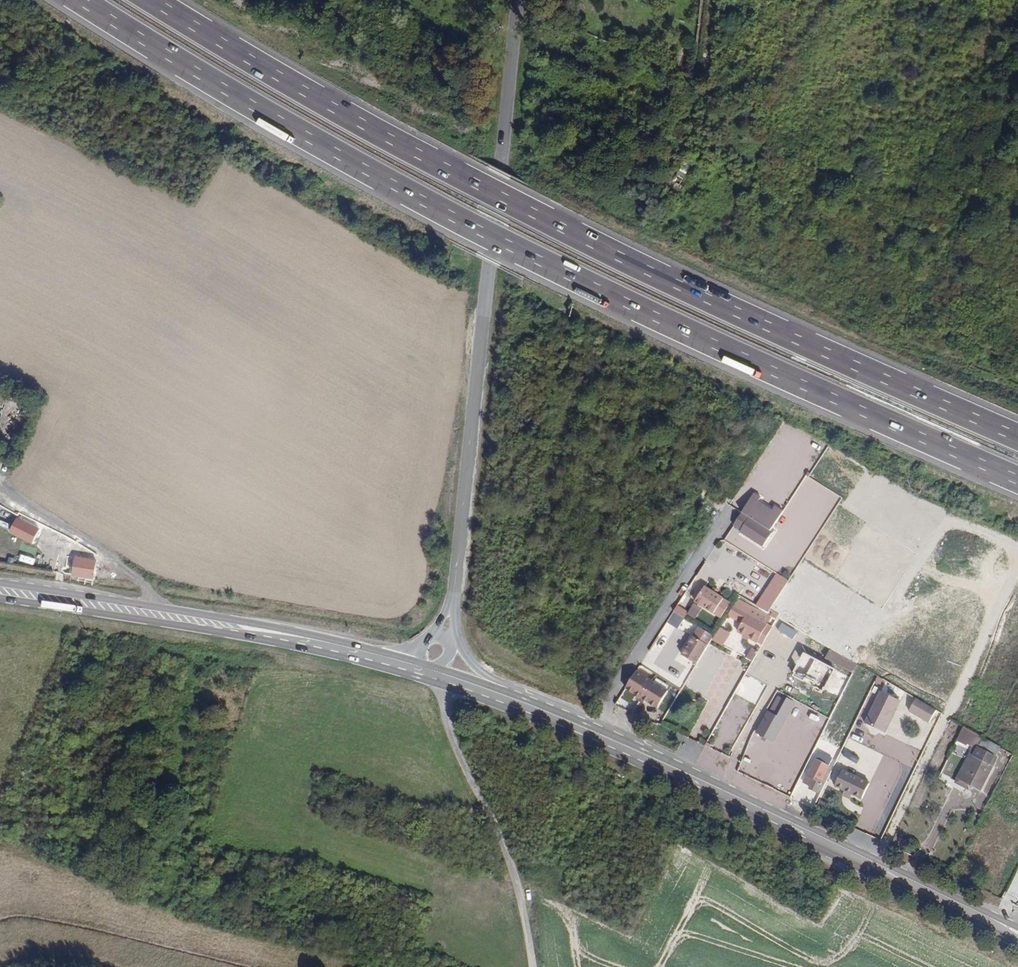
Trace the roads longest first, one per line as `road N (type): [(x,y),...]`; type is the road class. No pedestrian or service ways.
road 1 (motorway): [(77,0),(322,146),(473,224),(693,336),(1017,480)]
road 2 (motorway): [(1017,435),(520,208),(149,0)]
road 3 (primary): [(415,677),(592,743),(1017,944)]
road 4 (tertiary): [(451,606),(519,0)]
road 5 (primary): [(1017,927),(653,753),(499,690)]
road 6 (primary): [(411,660),(273,627),(0,583)]
road 7 (primary): [(0,598),(281,643),(406,675)]
road 8 (track): [(406,675),(442,692),(452,739),(510,862),(533,966)]
road 9 (track): [(159,607),(146,582),(69,526),(0,492)]

